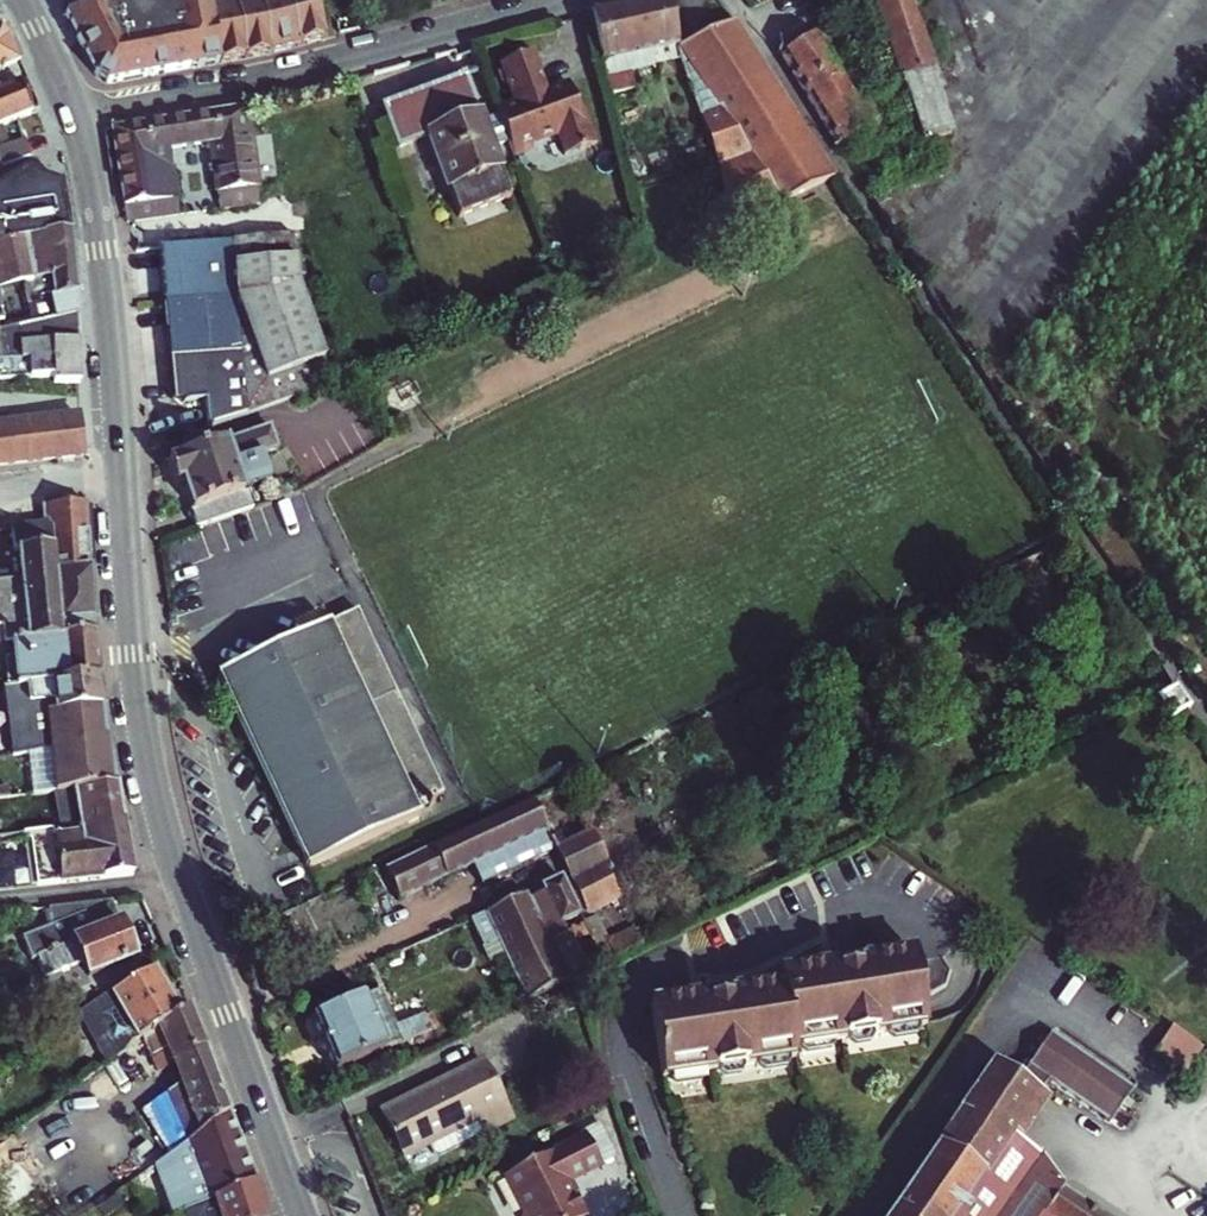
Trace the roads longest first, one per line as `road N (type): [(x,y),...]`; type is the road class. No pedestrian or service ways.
road 1 (tertiary): [(76,115),(103,251),(133,655),(151,778),(301,1215)]
road 2 (unclassified): [(732,0),(989,407),(1206,713)]
road 3 (residential): [(76,115),(323,65),(569,0)]
road 4 (tertiary): [(23,0),(76,115)]

